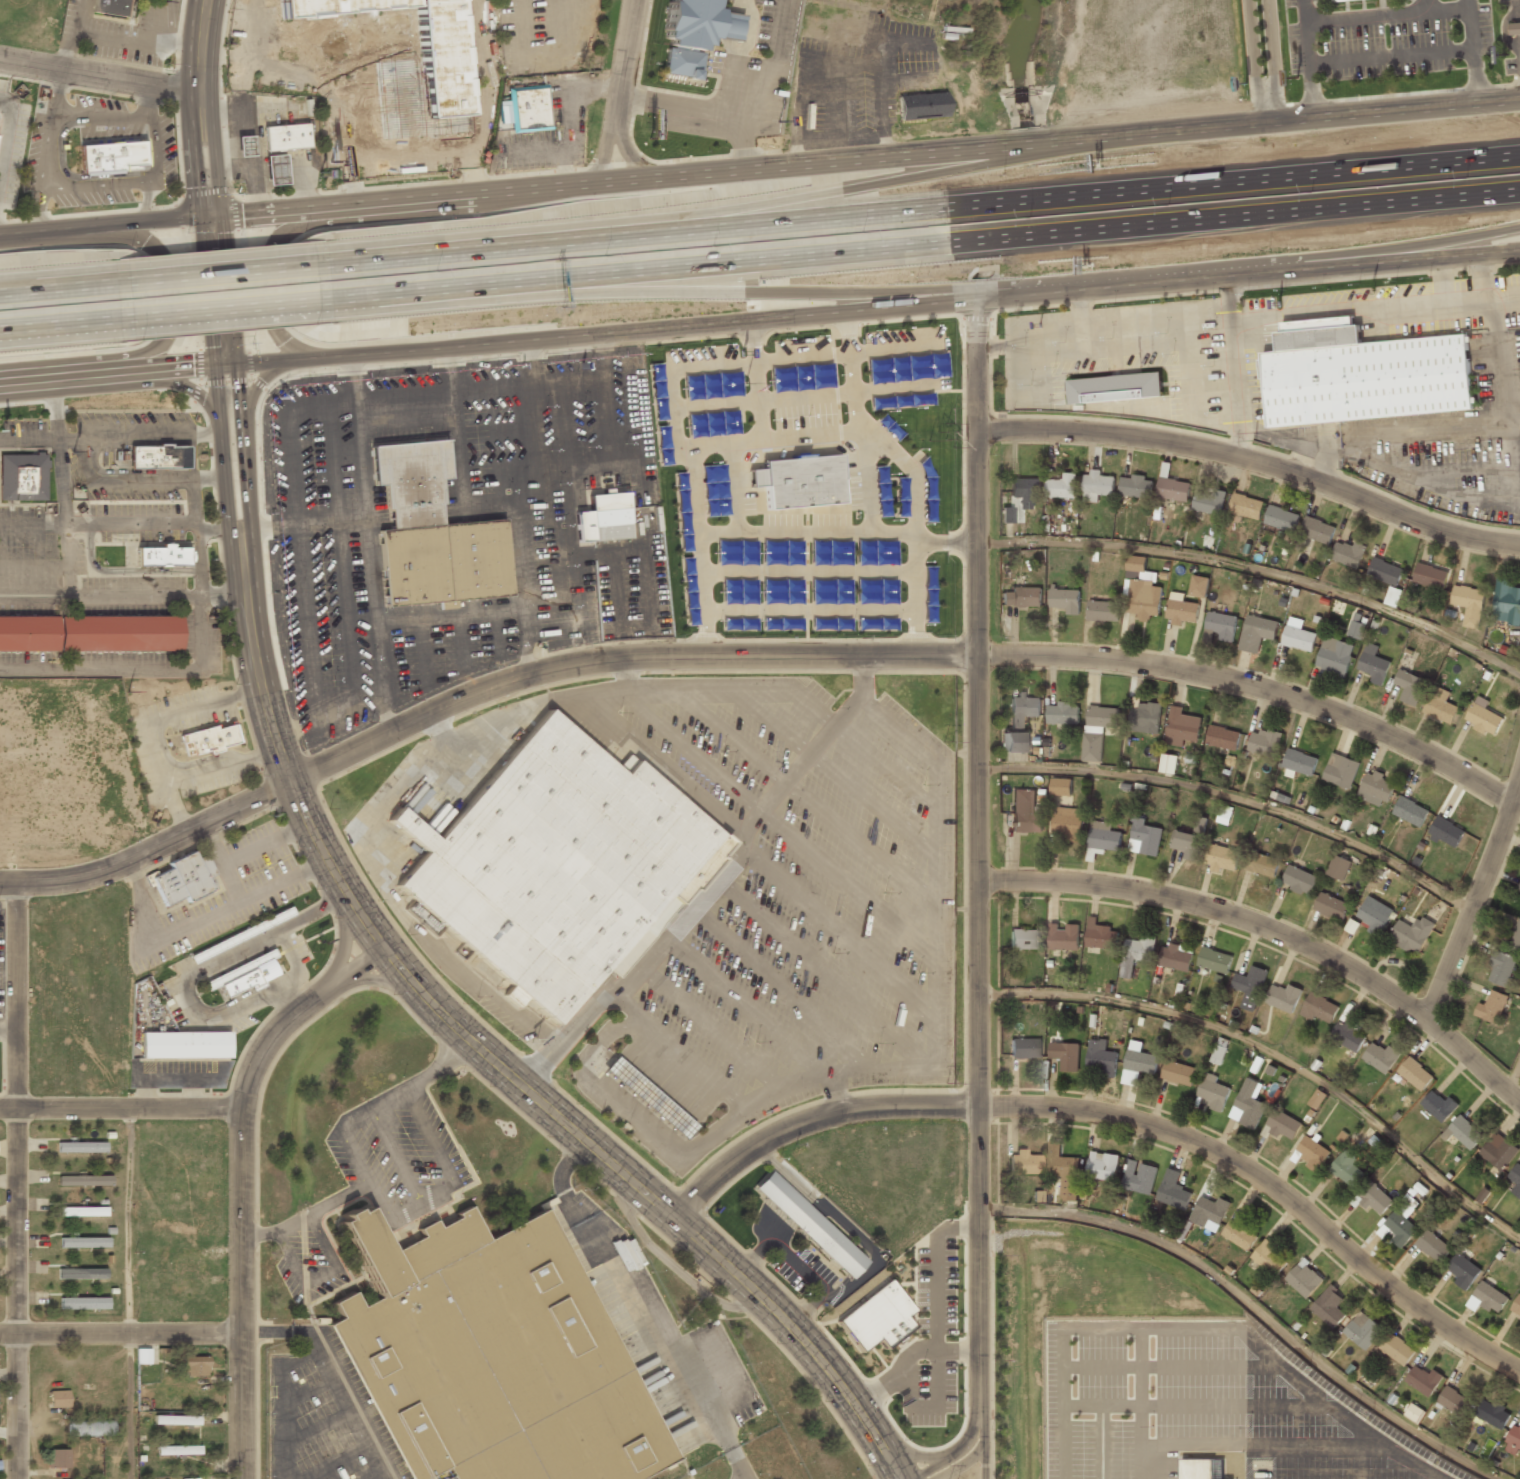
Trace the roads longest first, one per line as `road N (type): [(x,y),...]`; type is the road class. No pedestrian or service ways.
road 1 (secondary): [(207,215),(257,686),(291,784),(344,891),(420,992),(671,1217),(823,1367),(897,1478)]
road 2 (residential): [(291,784),(460,697),(608,658),(1060,654),(1168,666),(1321,705),(1511,803)]
road 3 (motorway): [(1519,155),(324,263)]
road 4 (motorway): [(339,297),(1519,190)]
road 5 (residential): [(976,301),(981,1478)]
road 6 (secondary): [(1153,130),(0,236)]
road 7 (secondary): [(0,382),(749,325),(1087,286)]
road 8 (motorway): [(339,297),(372,310),(569,293),(1087,286)]
road 9 (residential): [(977,1107),(1100,1114),(1167,1131),(1229,1159),(1519,1369)]
road 10 (residential): [(21,879),(18,1478)]
road 11 (residential): [(977,880),(1108,887),(1205,905),(1283,935),(1425,1017),(1519,1094)]
road 12 (residential): [(382,948),(290,1019),(255,1064),(245,1110),(243,1478)]
road 13 (residential): [(978,431),(1139,438),(1231,455),(1430,526),(1519,545)]
road 14 (motorway): [(1153,130),(703,209),(621,233)]
road 15 (secondary): [(1087,286),(1519,250)]
road 16 (secondary): [(1519,97),(1153,130)]
road 17 (residential): [(977,1107),(880,1107),(795,1125),(745,1149),(671,1217)]
road 18 (residential): [(0,879),(86,877),(291,784)]
road 19 (secondary): [(72,375),(149,350),(169,326),(160,256),(144,243),(66,229)]
road 20 (secondary): [(370,199),(298,226),(272,252),(278,336),(343,356)]
road 21 (residential): [(1519,771),(1425,1017)]
road 22 (residential): [(0,1113),(245,1110)]
road 23 (residential): [(0,1335),(242,1336)]
road 24 (motorway): [(1302,265),(1519,226)]
road 25 (motorway): [(324,263),(109,280)]
road 26 (secondary): [(205,0),(198,91),(207,215)]
road 27 (motorway): [(114,320),(325,299)]
road 28 (residential): [(0,58),(198,91)]
road 29 (residential): [(610,176),(635,0)]

